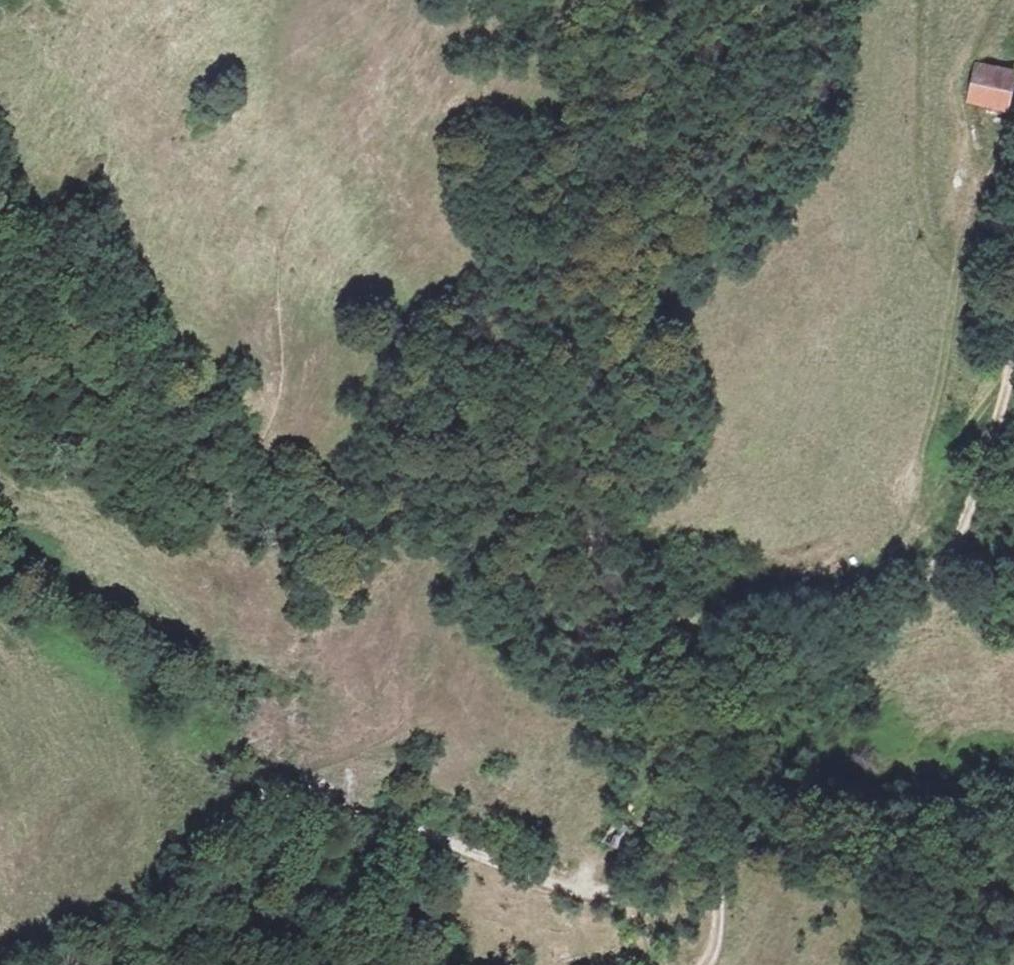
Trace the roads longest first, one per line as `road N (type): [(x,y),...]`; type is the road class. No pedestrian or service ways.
road 1 (track): [(1013,332),(973,489),(930,570),(853,622),(740,638),(686,676),(670,730),(680,818),(659,864),(629,888),(578,890),(378,821),(281,796),(252,798),(229,814),(215,849),(133,964)]
road 2 (track): [(1002,387),(966,431),(940,496),(910,503),(906,488),(940,372)]
road 3 (track): [(709,964),(722,926),(721,895),(703,829),(681,802)]

